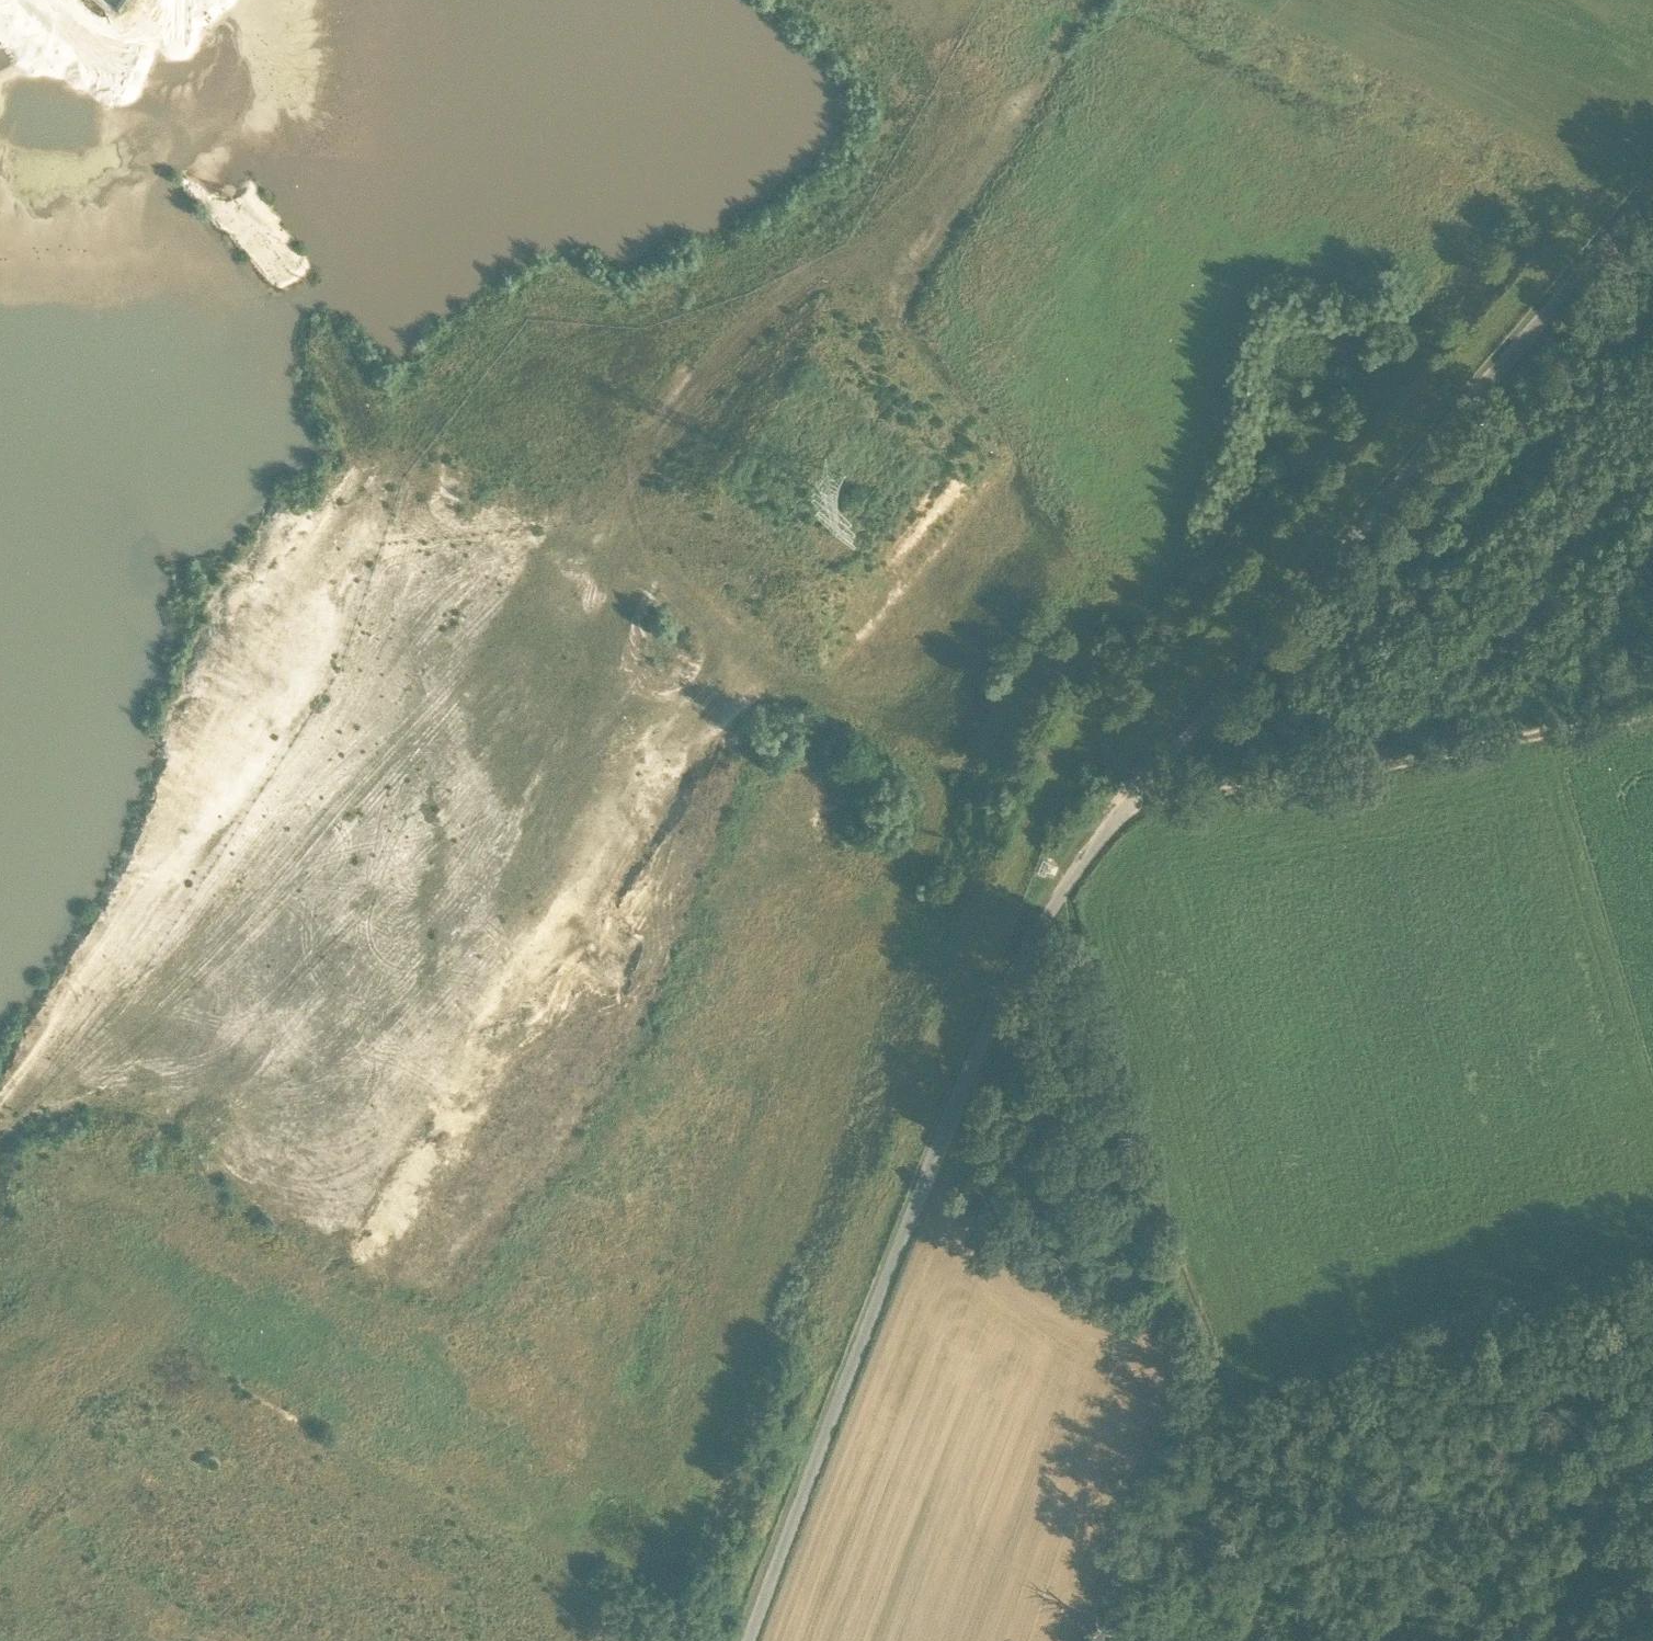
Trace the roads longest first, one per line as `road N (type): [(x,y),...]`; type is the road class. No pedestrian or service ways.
road 1 (unclassified): [(751,1640),(983,1040),(1064,891),(1273,632),(1422,474),(1652,199)]
road 2 (track): [(1652,705),(1131,803)]

